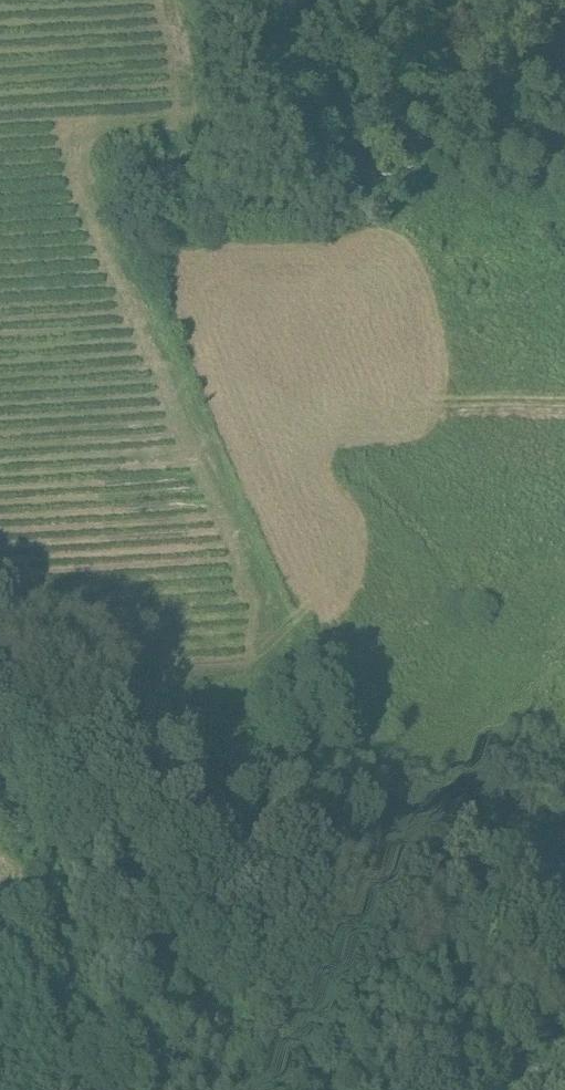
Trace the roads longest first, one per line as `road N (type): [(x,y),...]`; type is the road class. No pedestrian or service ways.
road 1 (track): [(0,839),(42,838),(98,856),(404,1033),(564,1082)]

